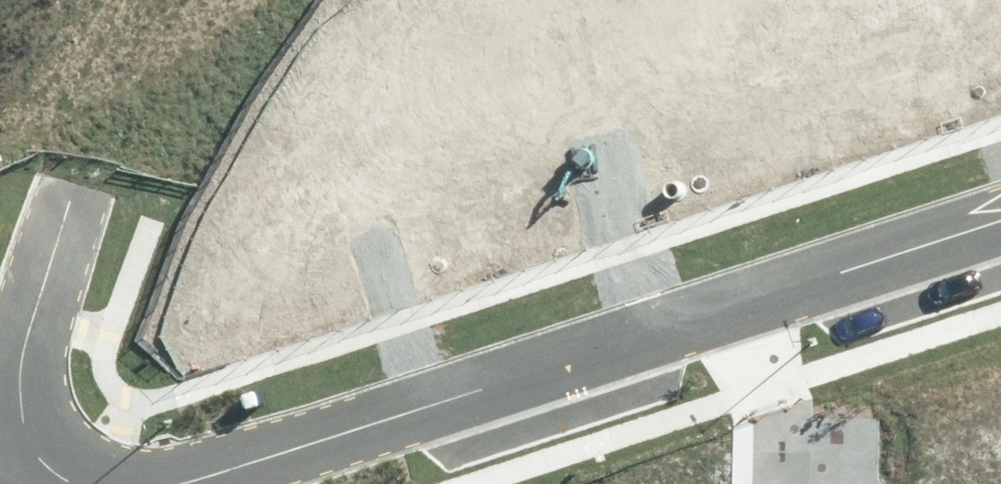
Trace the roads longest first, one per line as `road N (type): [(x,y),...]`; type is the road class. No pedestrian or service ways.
road 1 (residential): [(742,295),(172,483)]
road 2 (residential): [(78,187),(18,347),(17,442),(34,464)]
road 3 (residential): [(1000,219),(742,295)]
road 4 (residential): [(78,187),(196,0)]
road 5 (residential): [(781,483),(775,387),(742,295)]

